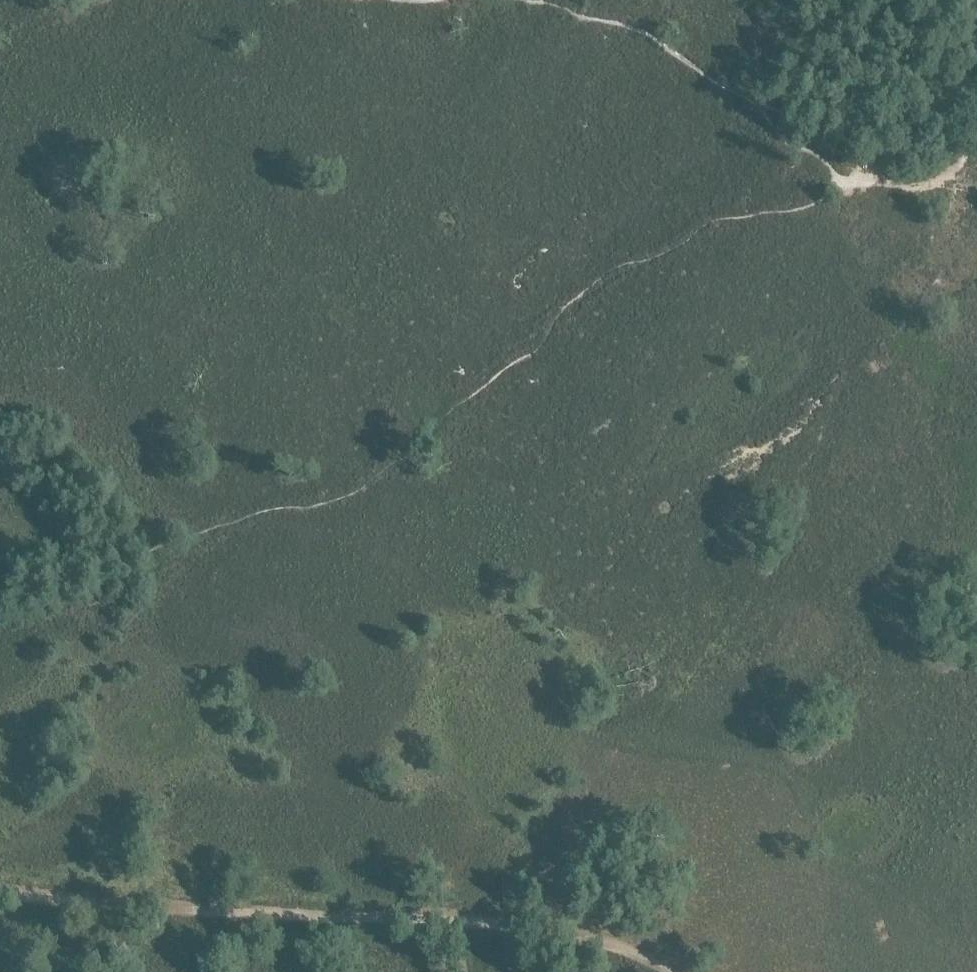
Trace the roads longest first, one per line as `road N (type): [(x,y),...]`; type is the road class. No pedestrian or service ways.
road 1 (track): [(648,971),(587,933),(285,904),(0,891)]

